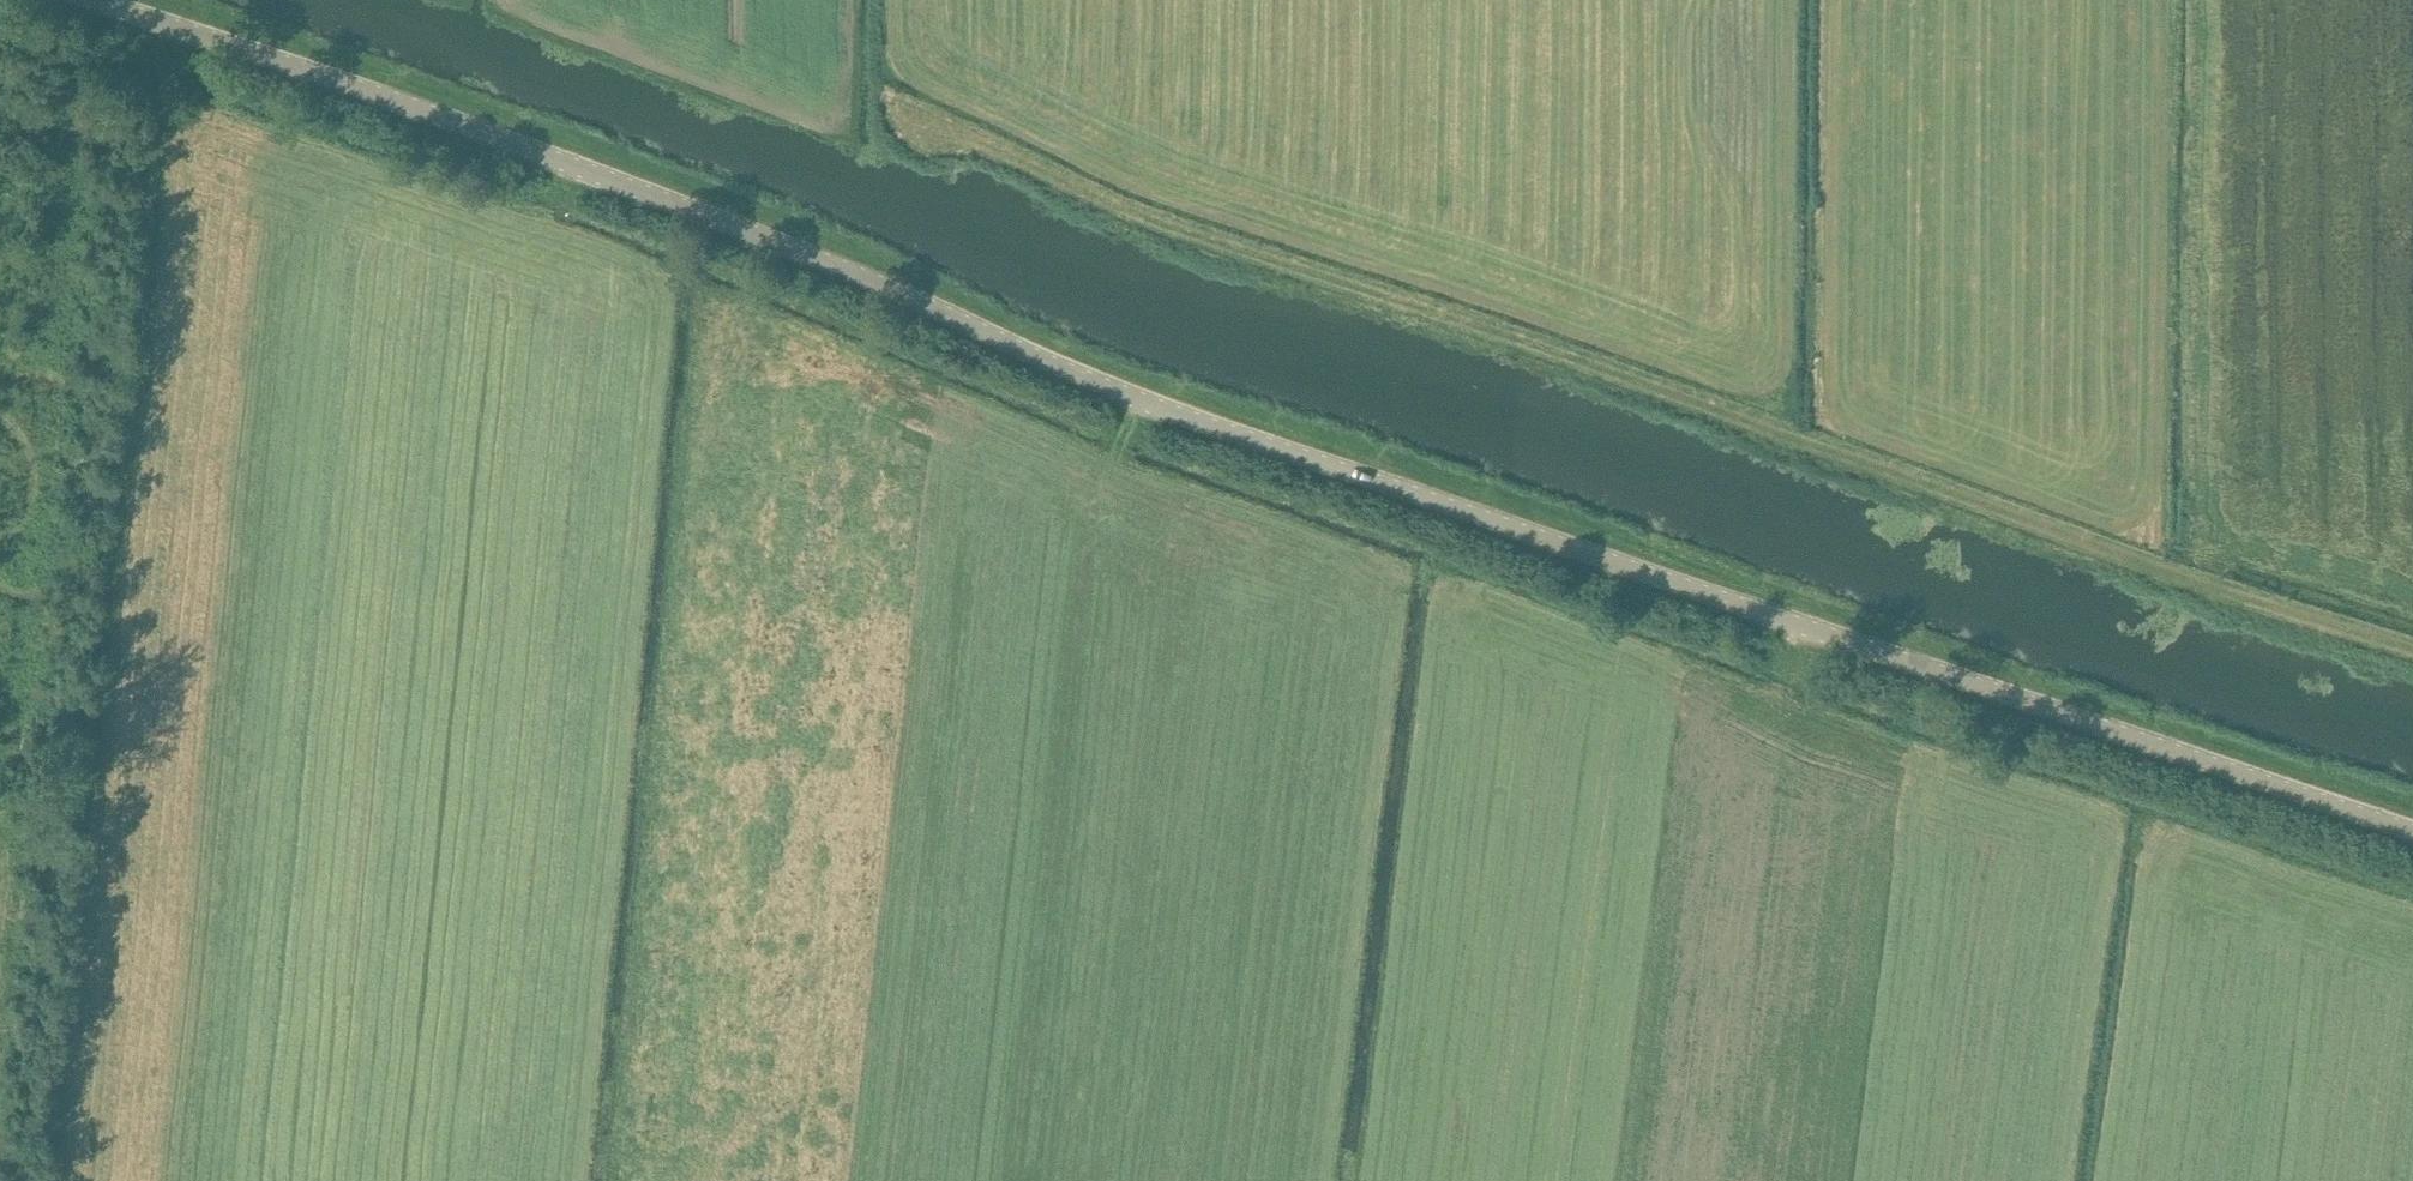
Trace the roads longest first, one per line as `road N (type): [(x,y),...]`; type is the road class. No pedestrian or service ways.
road 1 (tertiary): [(68,0),(556,163),(1242,443),(1719,594),(2412,832)]
road 2 (track): [(923,118),(2195,580)]
road 3 (track): [(2195,580),(2412,650)]
road 4 (track): [(2199,524),(2412,592)]

